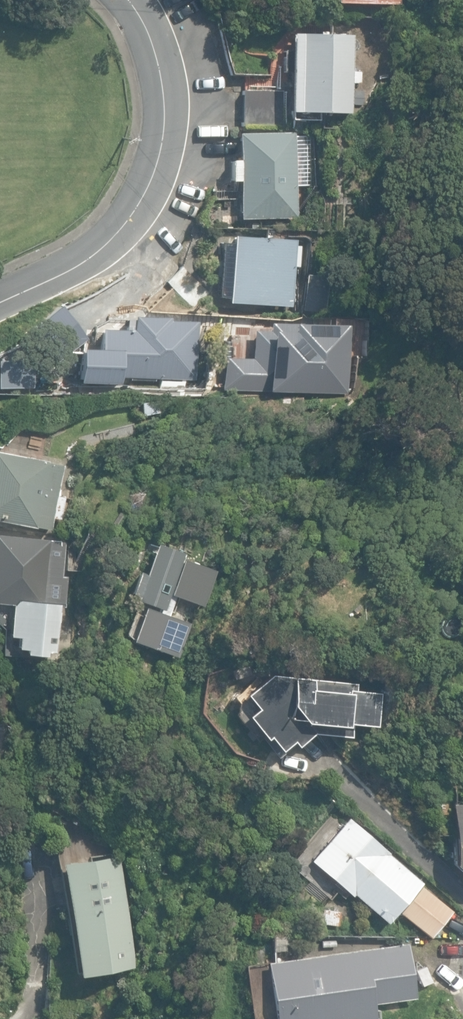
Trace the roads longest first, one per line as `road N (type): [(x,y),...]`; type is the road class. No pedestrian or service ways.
road 1 (residential): [(0,301),(85,260),(114,235),(151,181),(166,101),(154,47),(128,0)]

